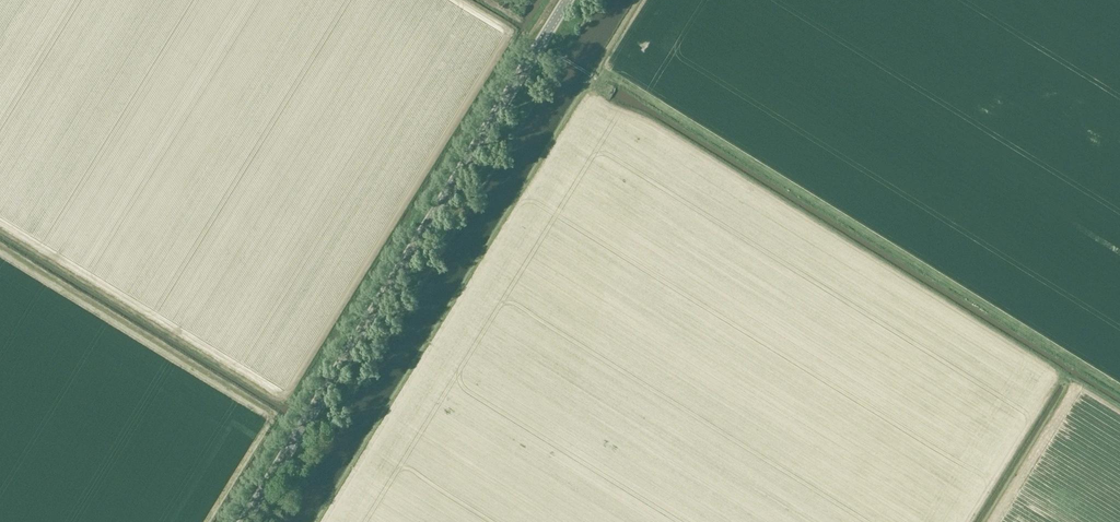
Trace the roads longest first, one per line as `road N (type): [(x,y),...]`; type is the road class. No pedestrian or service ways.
road 1 (unclassified): [(244,521),(567,0)]

